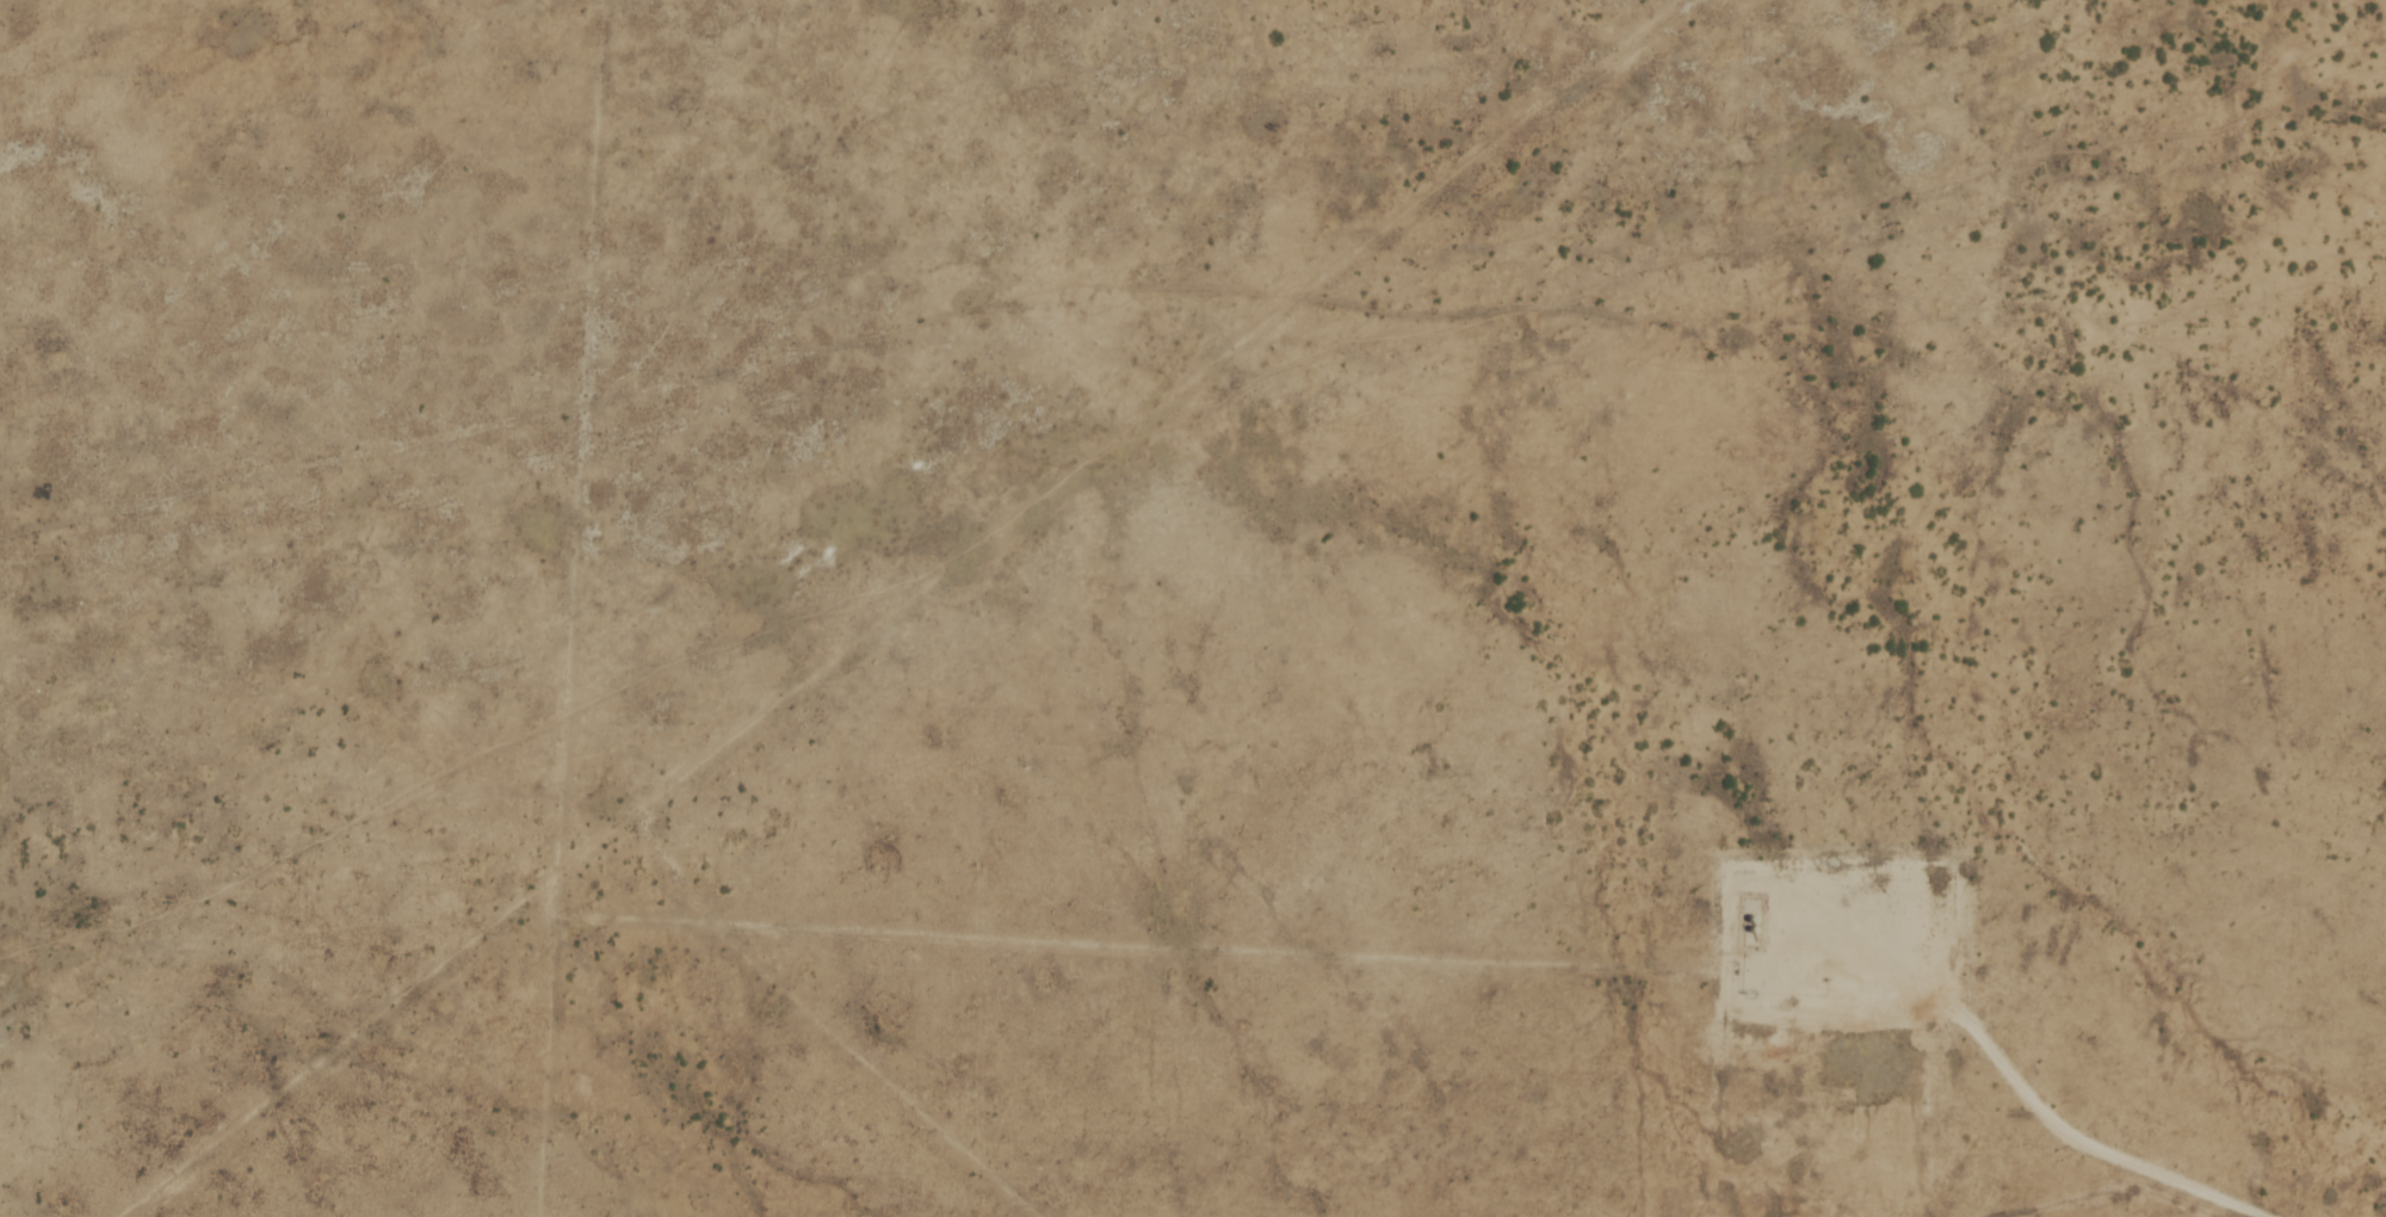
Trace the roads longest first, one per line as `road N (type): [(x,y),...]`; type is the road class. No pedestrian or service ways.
road 1 (residential): [(2266,1216),(2066,1135),(1960,1013),(1872,939)]

